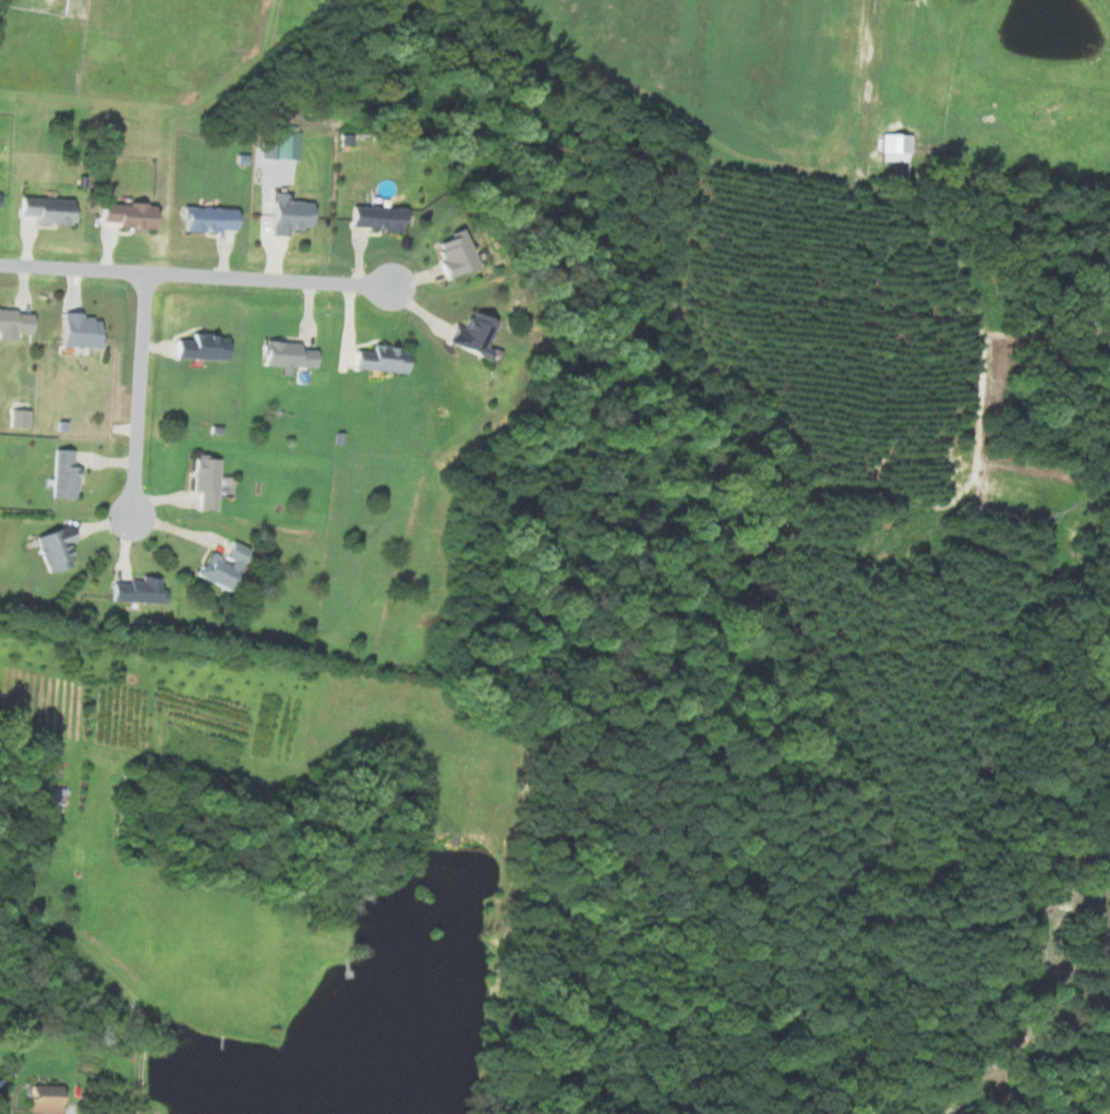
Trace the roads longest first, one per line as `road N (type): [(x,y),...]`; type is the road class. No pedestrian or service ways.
road 1 (residential): [(0,267),(395,290)]
road 2 (residential): [(153,275),(134,519)]

